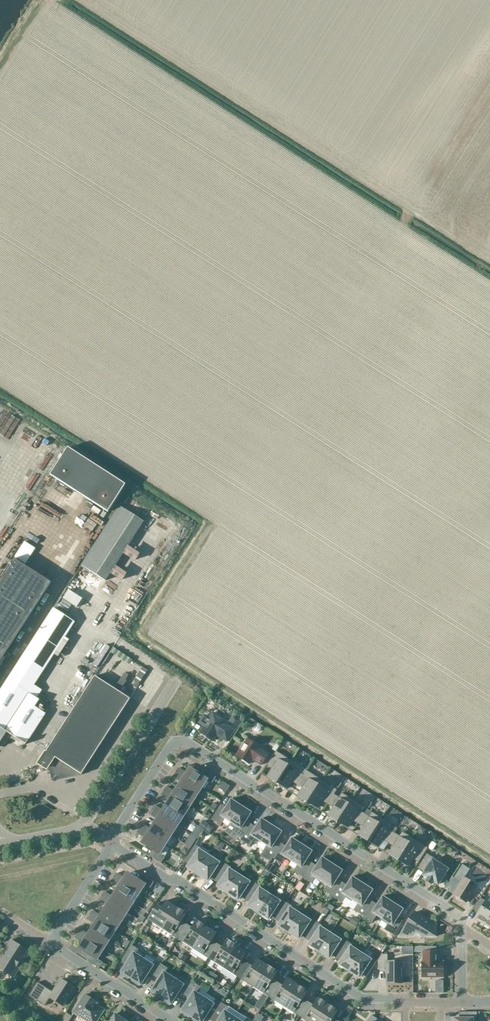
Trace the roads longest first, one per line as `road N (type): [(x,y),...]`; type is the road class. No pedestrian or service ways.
road 1 (residential): [(111,839),(172,747),(183,742),(463,921),(463,930)]
road 2 (residential): [(404,1001),(362,999),(111,839)]
road 3 (unclassified): [(85,828),(170,679)]
road 4 (residential): [(52,945),(169,1020)]
road 5 (residential): [(111,839),(52,945)]

